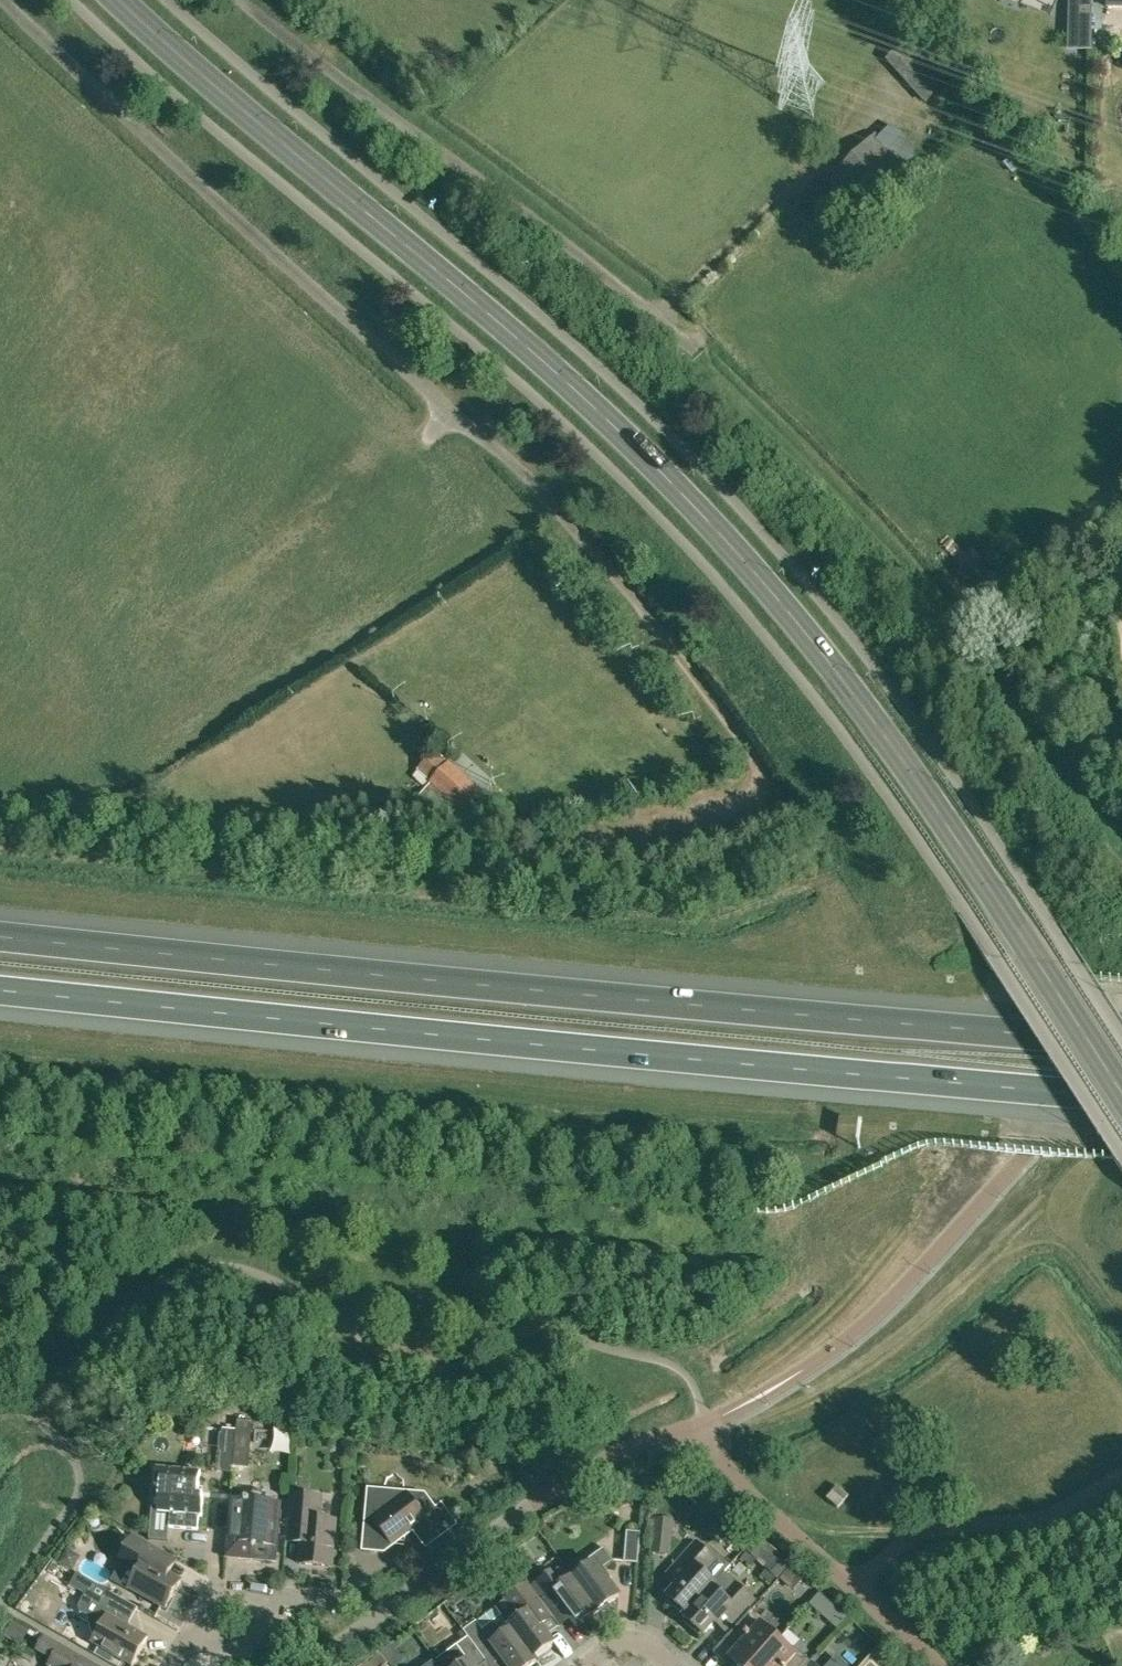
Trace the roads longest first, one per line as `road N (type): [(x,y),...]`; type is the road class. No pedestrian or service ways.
road 1 (secondary): [(1121,1095),(874,722),(689,502),(531,351),(336,193),(119,0)]
road 2 (motorway): [(1121,1044),(0,940)]
road 3 (motorway): [(0,994),(1121,1097)]
road 4 (unclassified): [(3,0),(564,514),(668,635),(753,752)]
road 5 (track): [(693,361),(857,516),(970,650),(1121,858)]
road 6 (unclassified): [(693,361),(659,323),(242,0)]
road 7 (residential): [(175,1665),(221,1592),(327,1599)]

